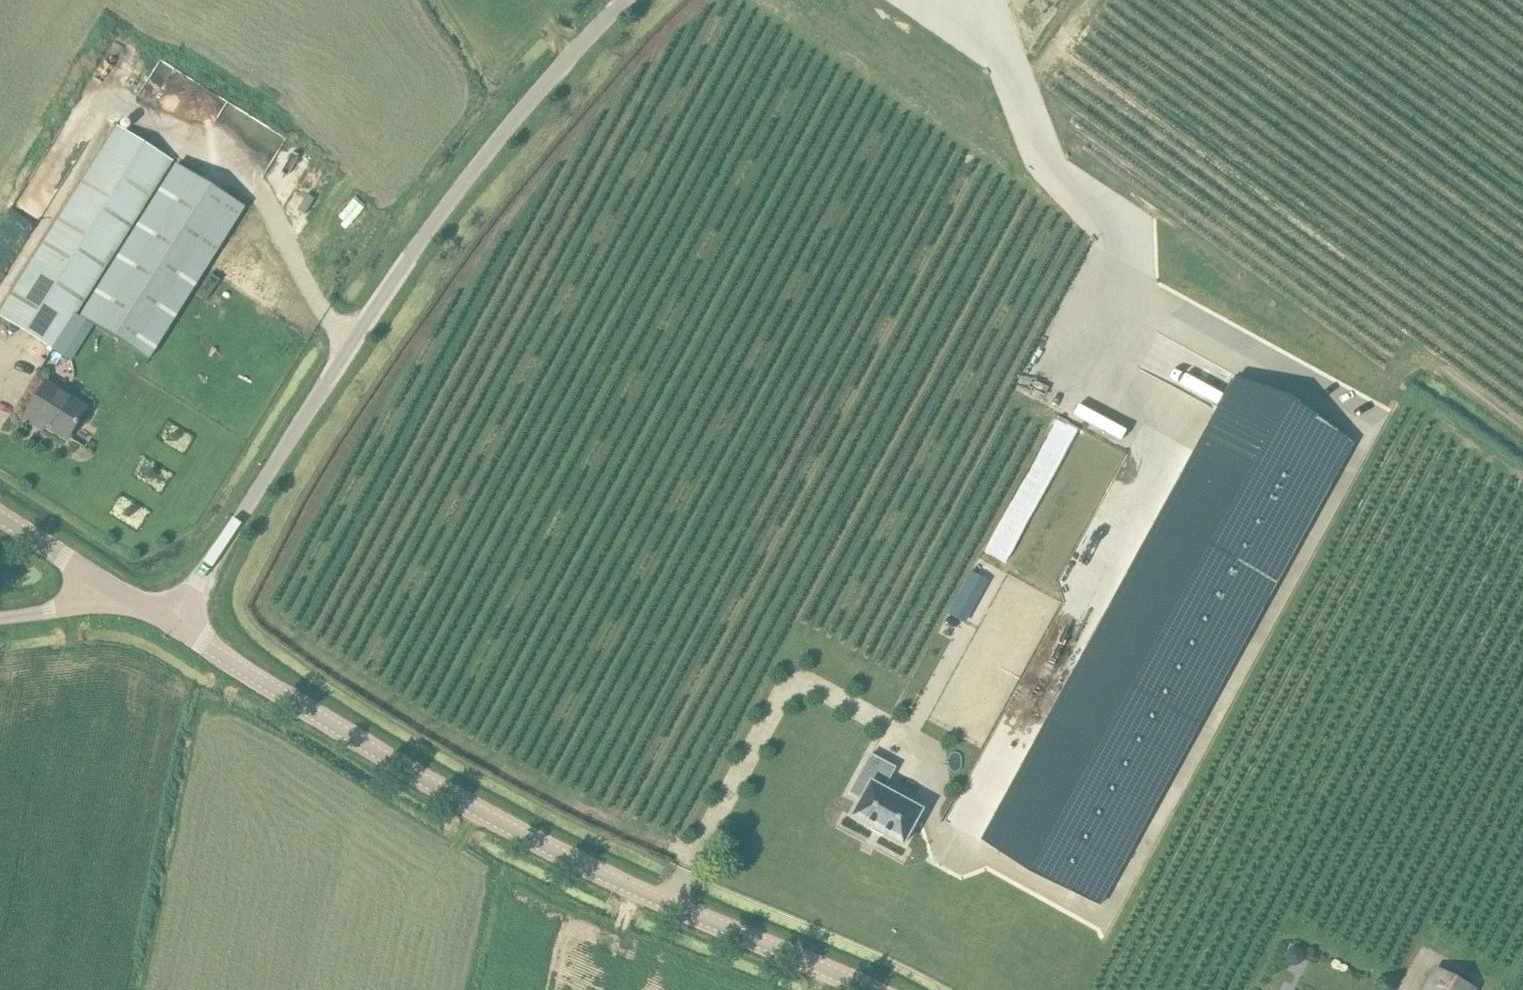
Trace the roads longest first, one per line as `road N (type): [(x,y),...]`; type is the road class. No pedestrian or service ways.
road 1 (unclassified): [(868,989),(636,891),(487,816),(171,623)]
road 2 (unclassified): [(171,623),(349,343),(444,211),(501,133),(627,0)]

